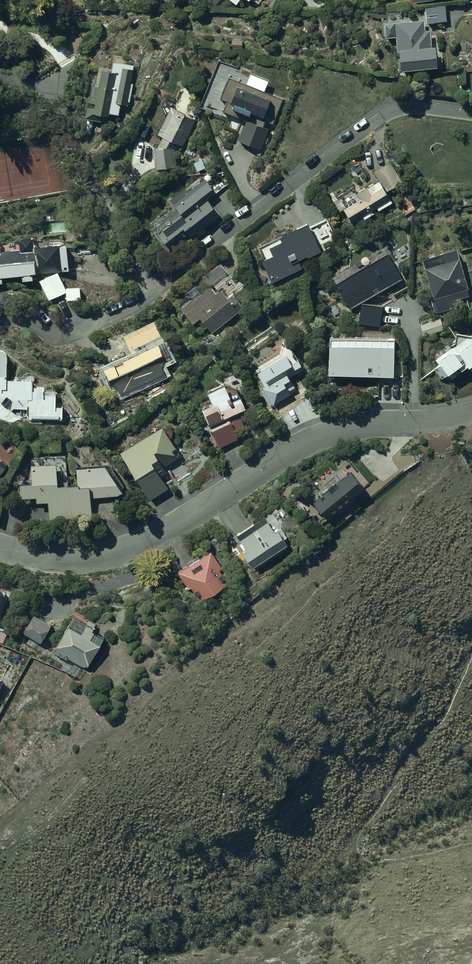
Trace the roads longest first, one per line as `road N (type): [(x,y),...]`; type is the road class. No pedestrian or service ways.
road 1 (residential): [(471,412),(311,439),(130,548),(72,558),(0,548)]
road 2 (residential): [(186,266),(389,113),(413,107),(471,114)]

